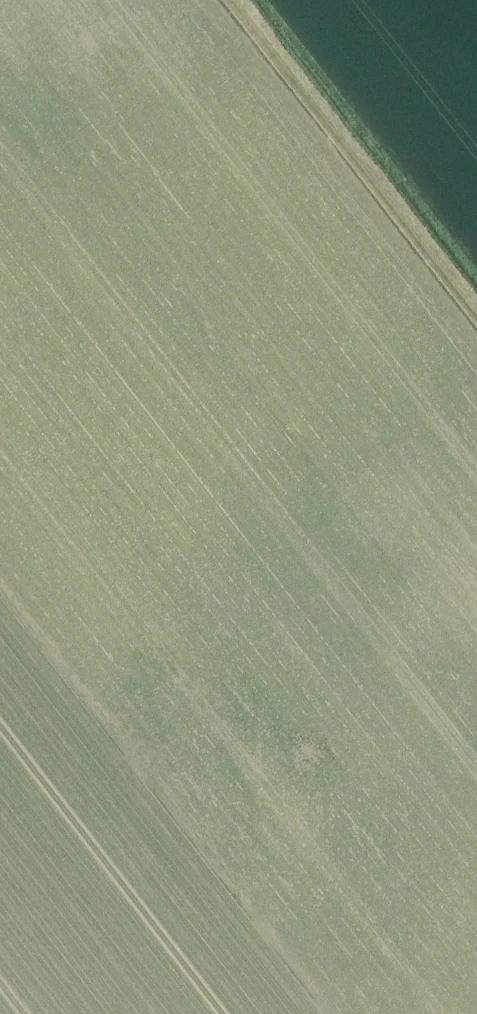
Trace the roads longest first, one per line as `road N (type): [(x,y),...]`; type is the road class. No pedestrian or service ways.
road 1 (track): [(476,317),(226,0)]

